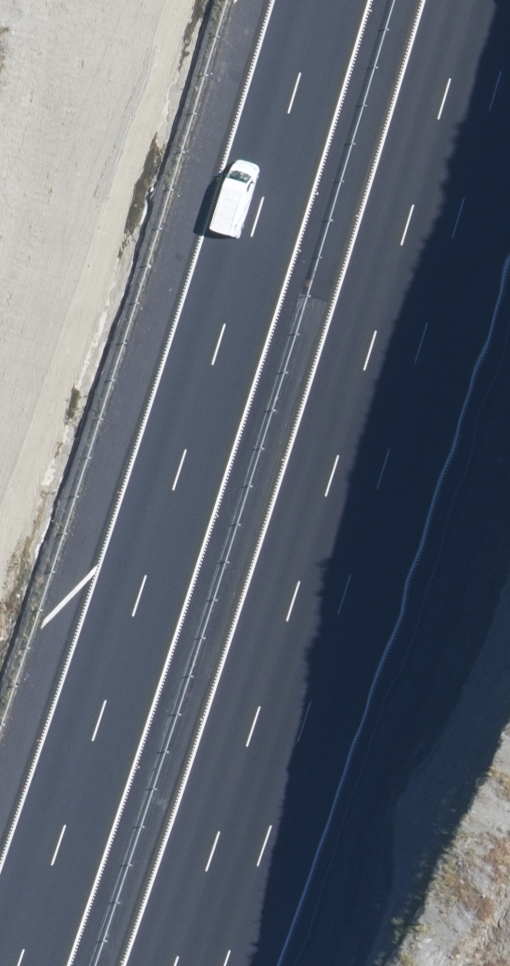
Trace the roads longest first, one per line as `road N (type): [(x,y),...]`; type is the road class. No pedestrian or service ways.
road 1 (motorway): [(0,965),(246,268),(317,0)]
road 2 (motorway): [(475,0),(166,965)]

